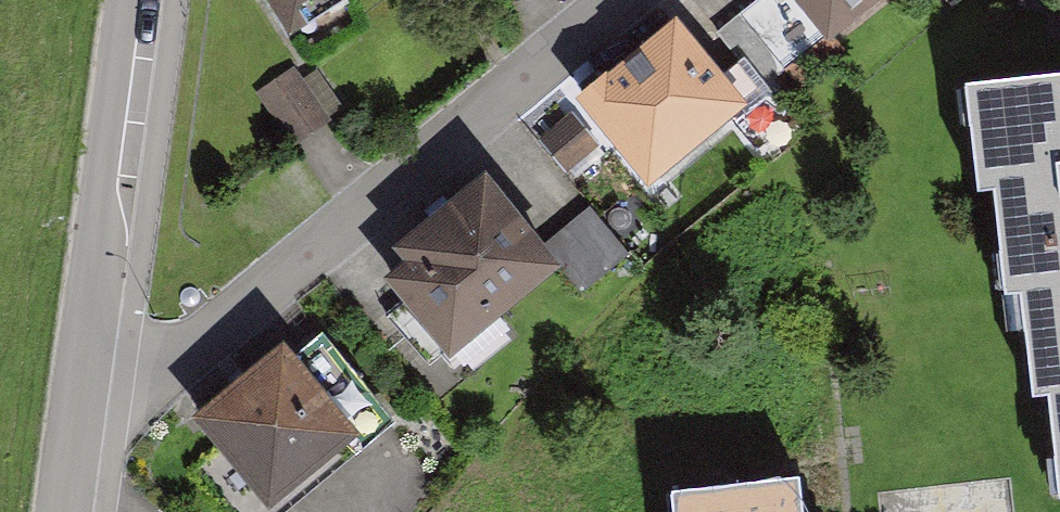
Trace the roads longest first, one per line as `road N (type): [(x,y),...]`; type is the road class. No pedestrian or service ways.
road 1 (residential): [(625,0),(164,368),(80,385)]
road 2 (residential): [(80,385),(133,0)]
road 3 (residential): [(63,511),(80,385)]

